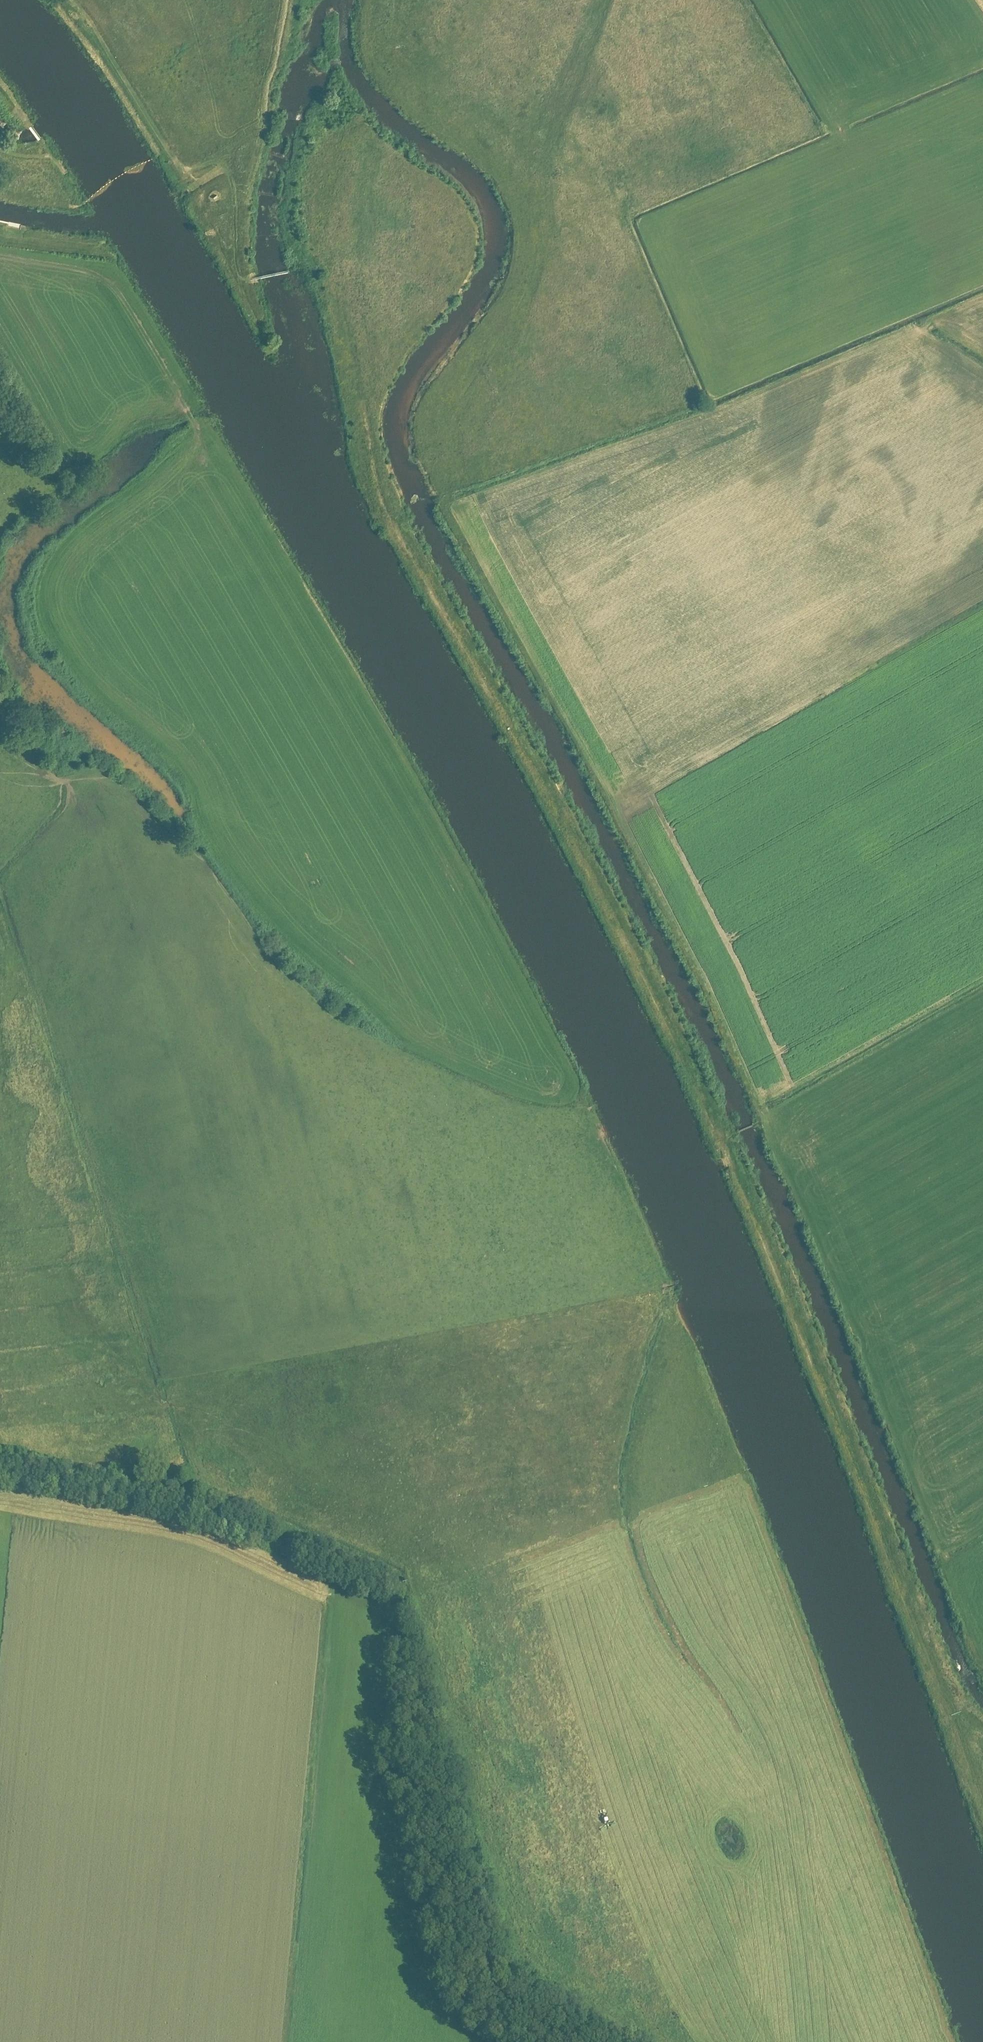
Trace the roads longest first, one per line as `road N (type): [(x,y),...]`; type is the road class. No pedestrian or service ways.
road 1 (track): [(75,0),(193,189)]

